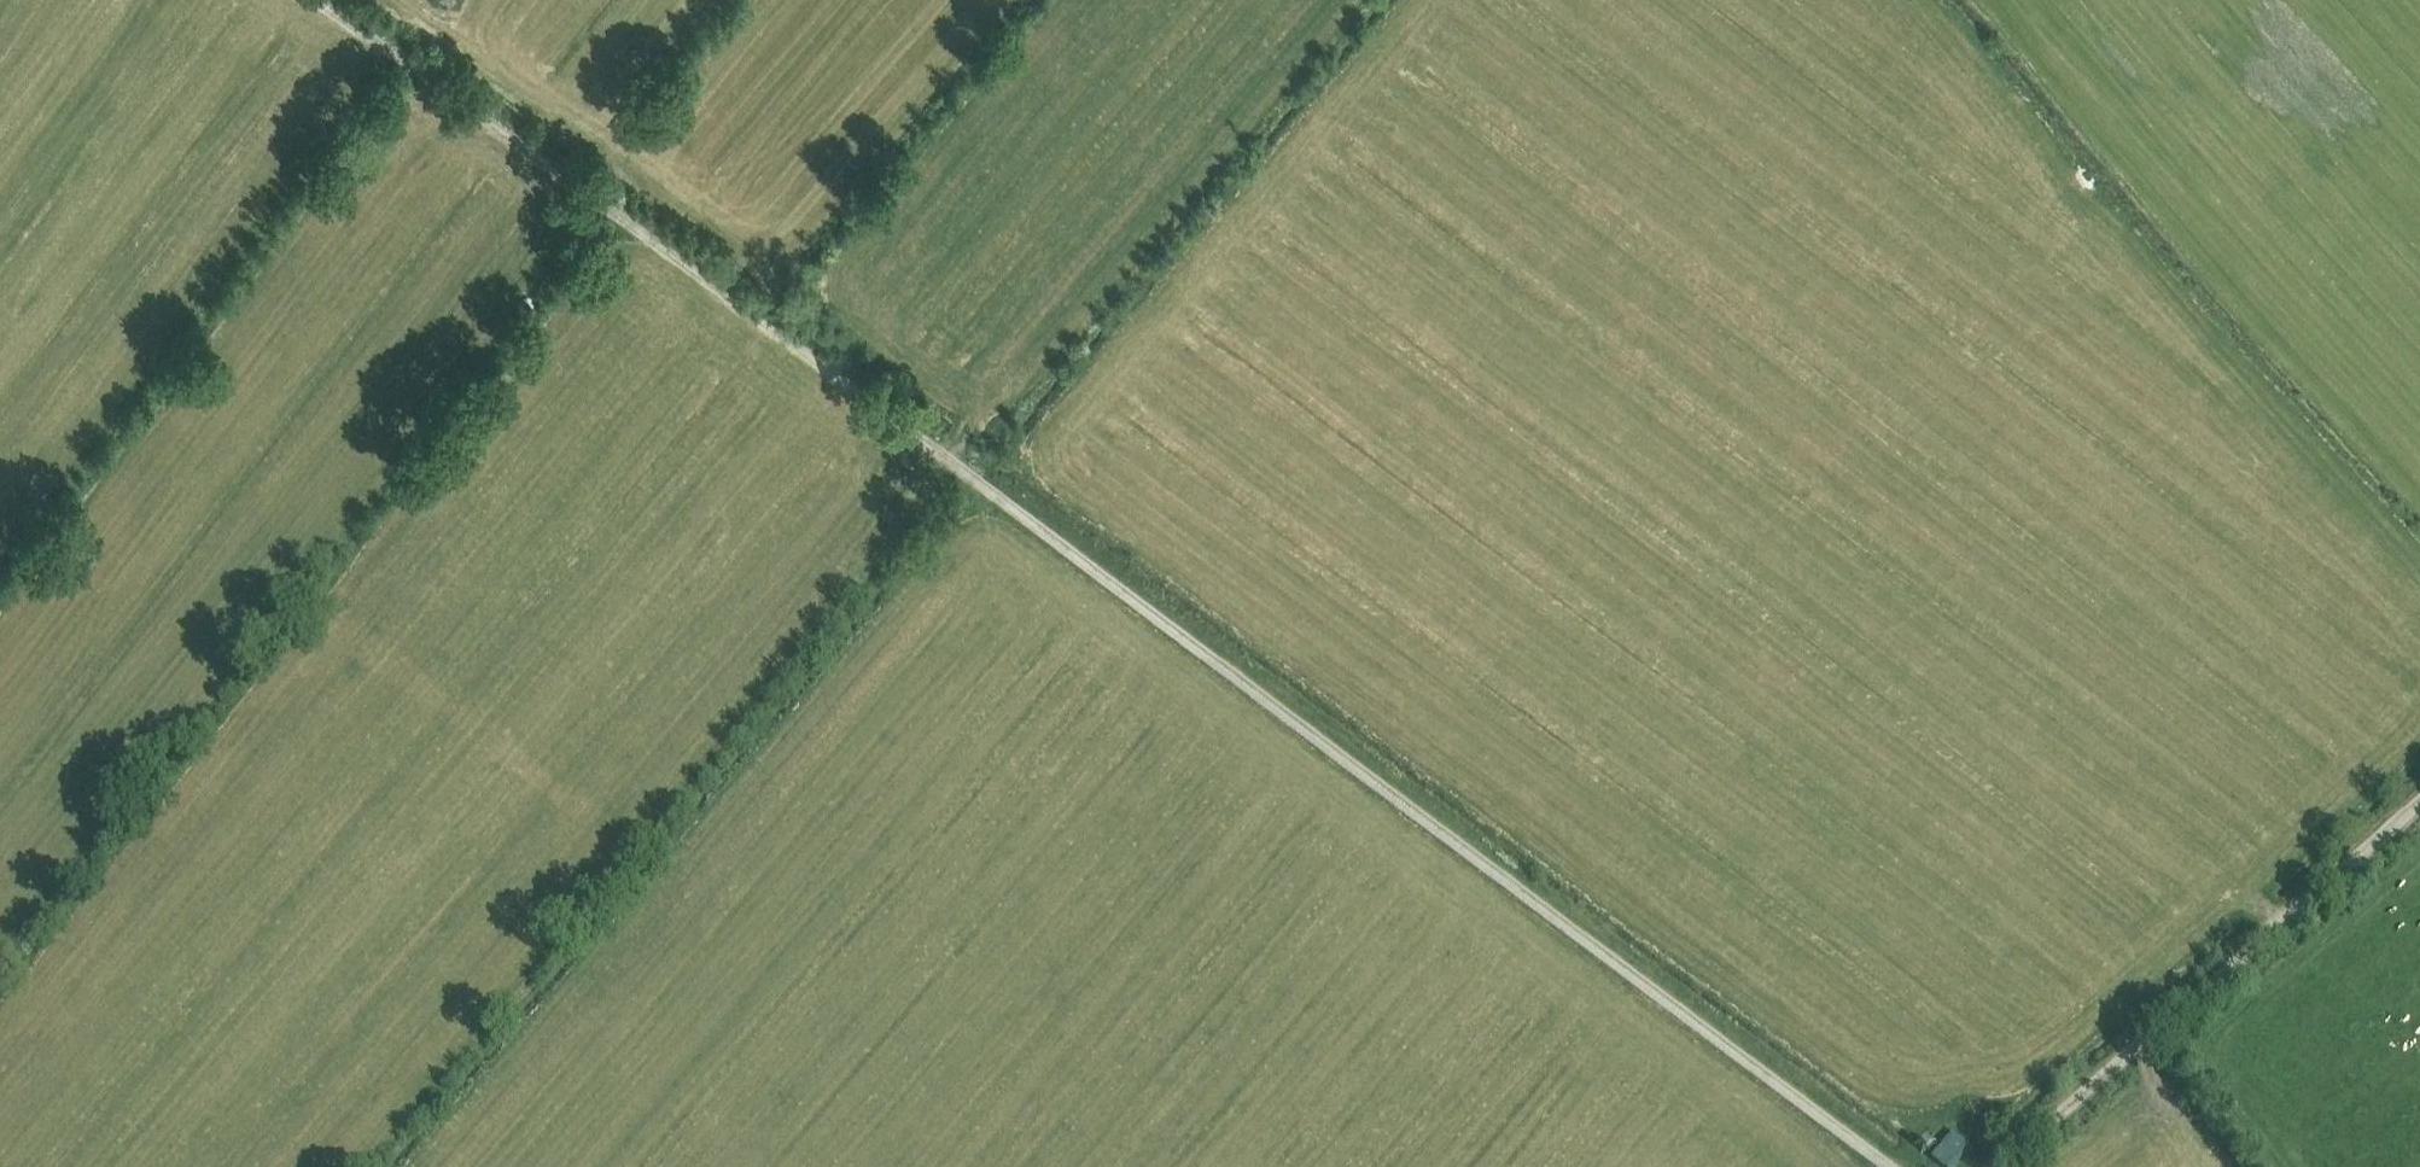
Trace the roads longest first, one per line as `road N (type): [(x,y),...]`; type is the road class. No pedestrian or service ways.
road 1 (track): [(317,0),(975,477),(1889,1166)]
road 2 (track): [(2419,800),(1994,1166)]

